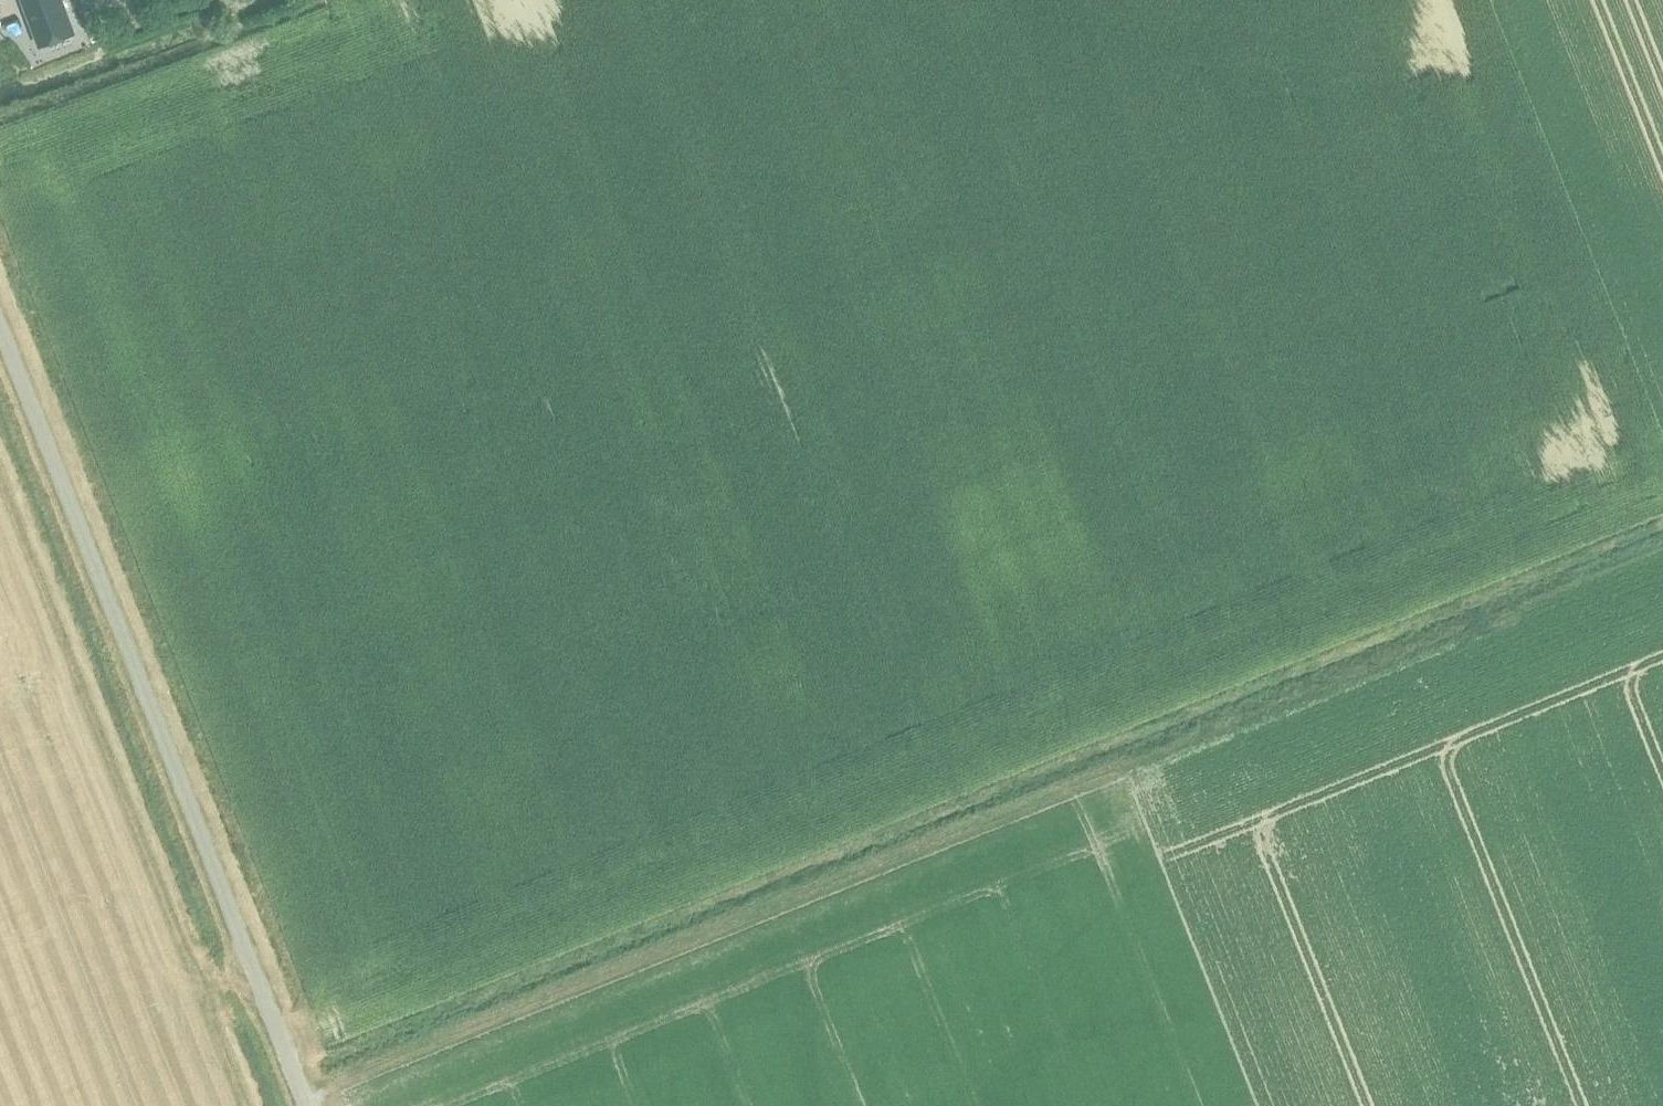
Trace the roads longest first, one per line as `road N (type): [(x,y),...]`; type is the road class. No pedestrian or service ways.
road 1 (unclassified): [(309,1105),(0,329)]

